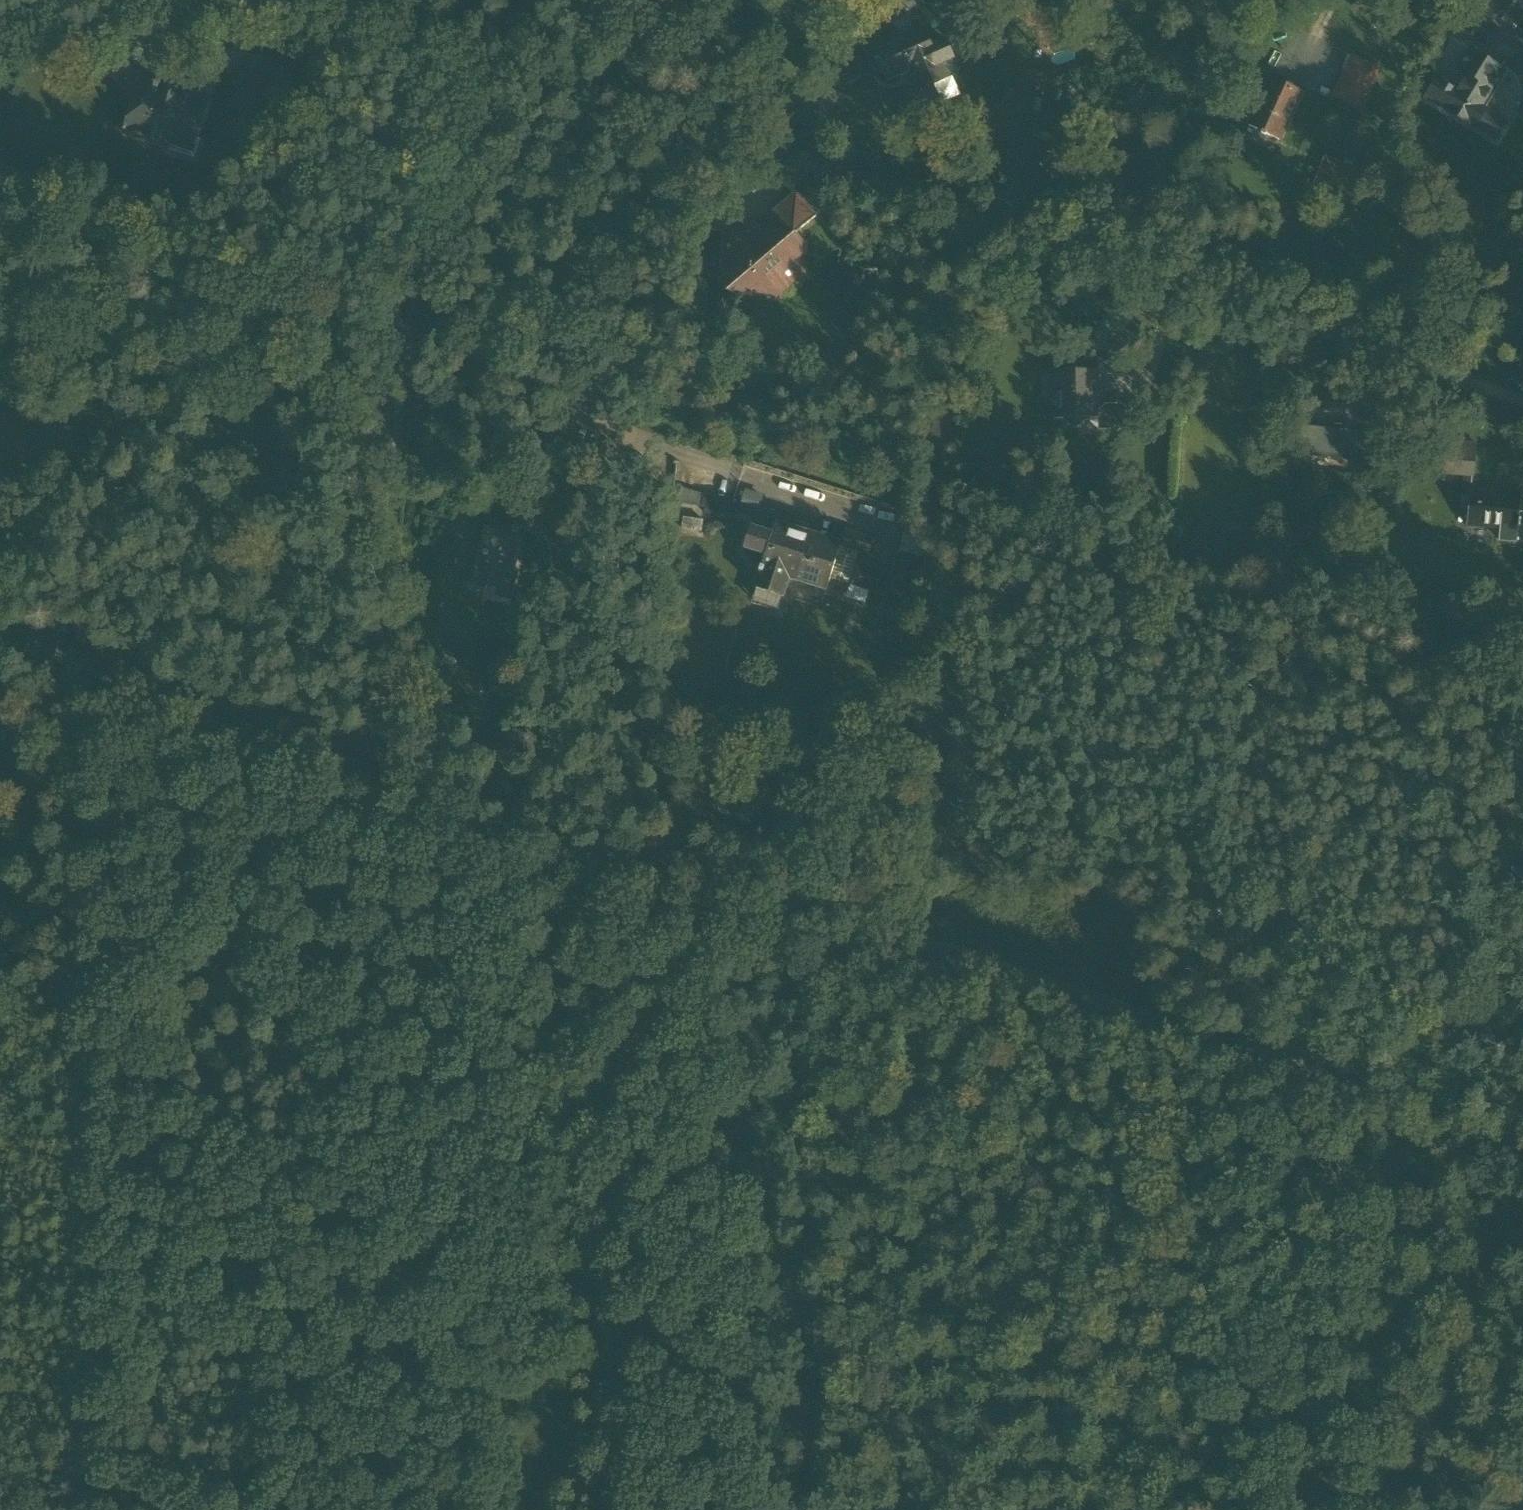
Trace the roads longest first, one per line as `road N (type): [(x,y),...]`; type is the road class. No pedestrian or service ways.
road 1 (track): [(1522,1143),(0,632)]
road 2 (residential): [(501,66),(1522,404)]
road 3 (track): [(741,474),(406,352),(0,223)]
road 4 (residential): [(501,66),(406,352),(366,754)]
road 5 (track): [(1313,1073),(1328,1509)]
road 6 (residential): [(298,0),(501,66)]

